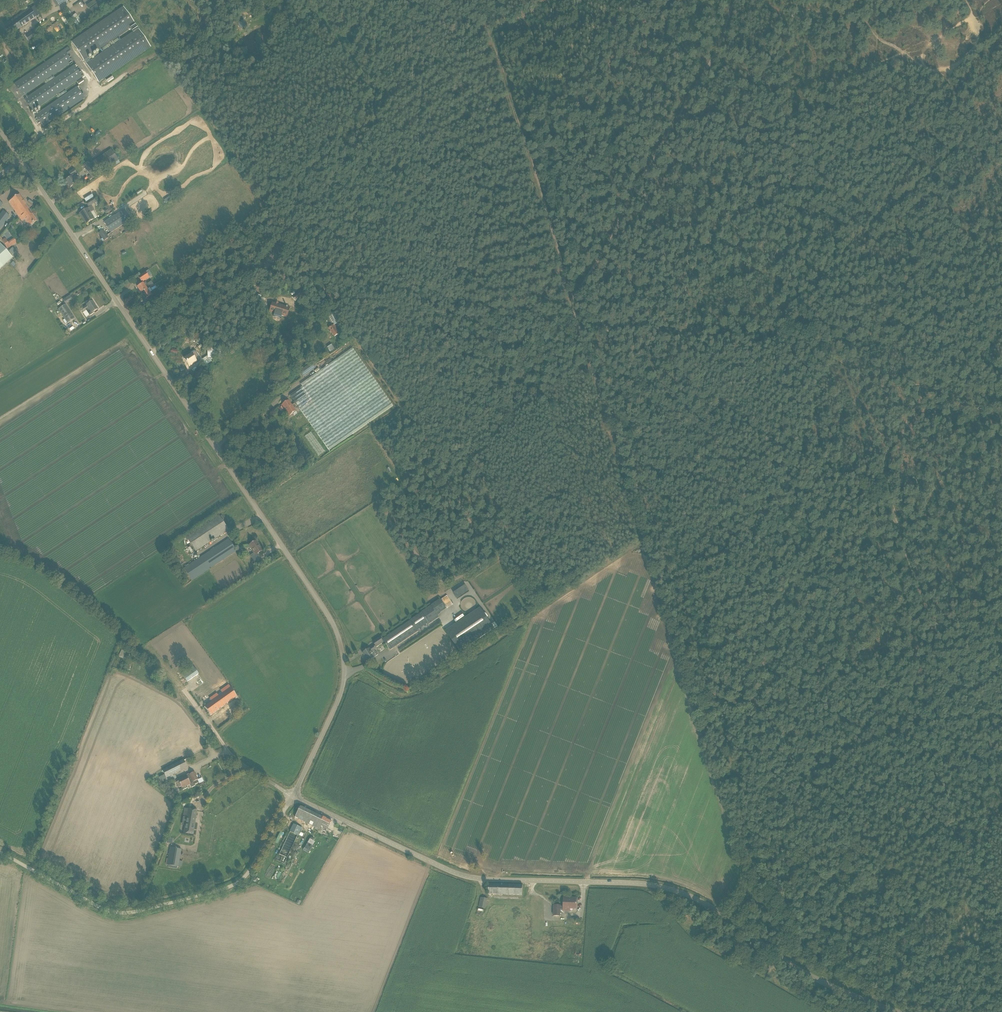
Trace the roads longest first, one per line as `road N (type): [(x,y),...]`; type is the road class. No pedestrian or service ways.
road 1 (unclassified): [(293,798),(338,699),(335,633),(19,159)]
road 2 (unclassified): [(900,1011),(791,966),(678,892),(461,876),(293,798)]
road 3 (unclassified): [(0,855),(111,916),(137,916),(238,887),(293,798)]
road 4 (track): [(359,669),(407,697),(419,692),(639,547)]
road 5 (track): [(16,154),(238,0)]
road 6 (unclassified): [(293,798),(244,768),(202,716)]

